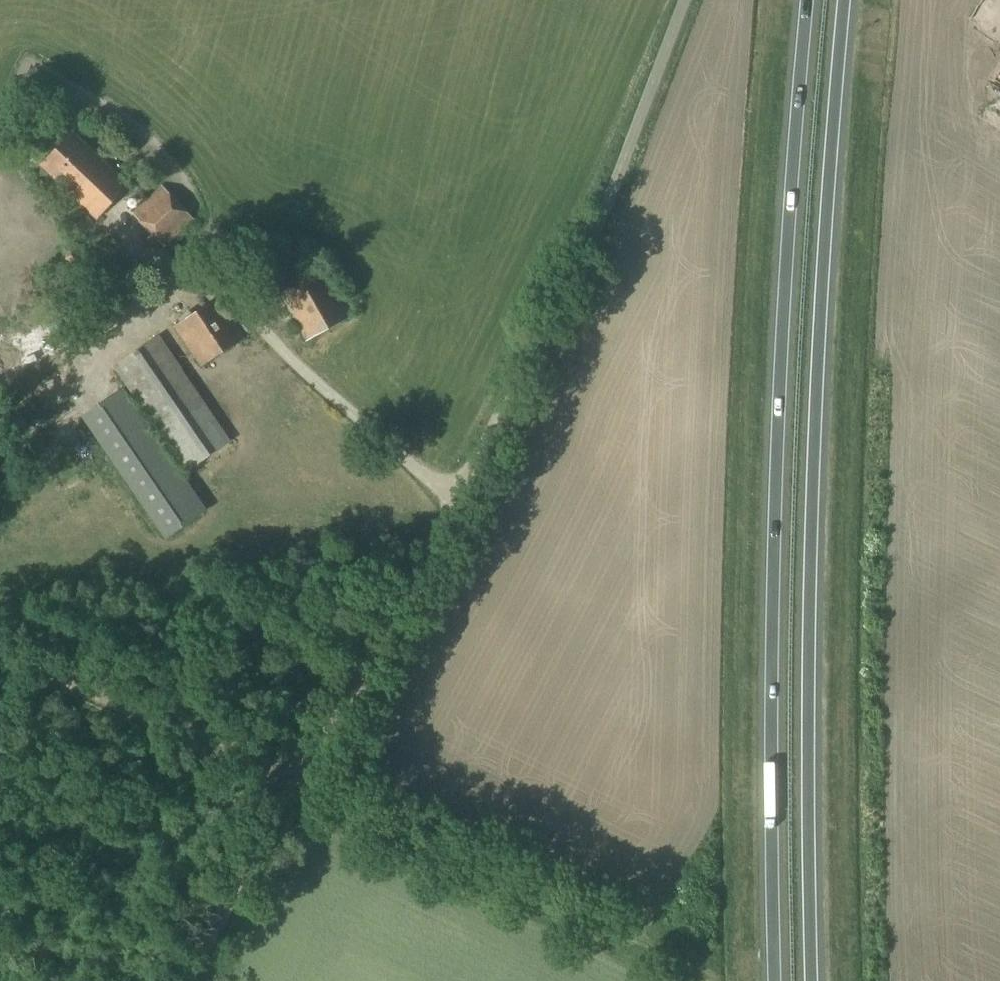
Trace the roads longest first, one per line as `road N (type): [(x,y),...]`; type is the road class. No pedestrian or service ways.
road 1 (trunk): [(807,0),(784,257),(781,980)]
road 2 (trunk): [(812,980),(818,429),(838,0)]
road 3 (unclassified): [(684,0),(572,275),(455,498)]
road 4 (track): [(296,787),(455,498)]
road 5 (track): [(296,787),(0,653)]
road 6 (track): [(192,980),(292,794)]

